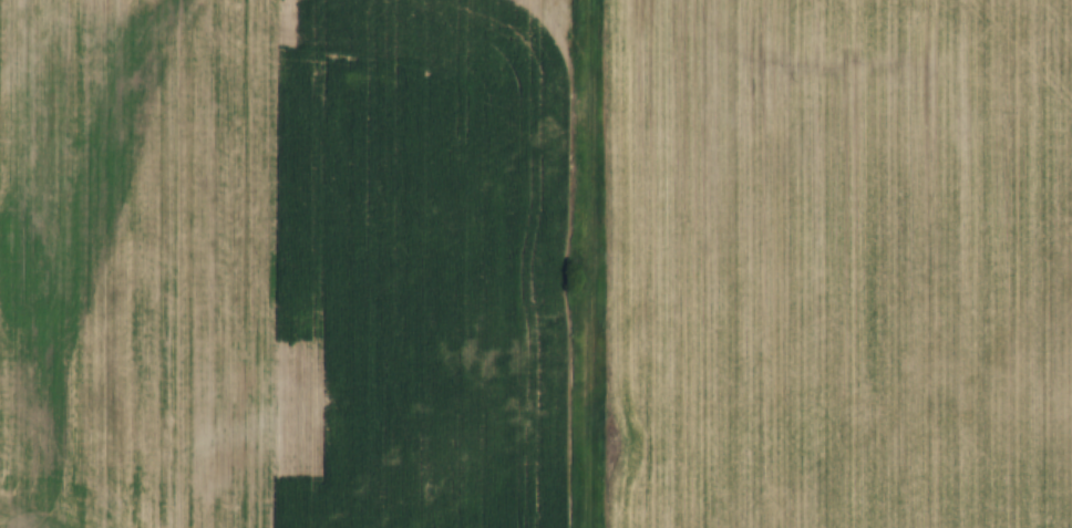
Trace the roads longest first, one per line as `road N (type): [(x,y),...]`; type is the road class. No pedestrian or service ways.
road 1 (track): [(598,527),(598,0)]

